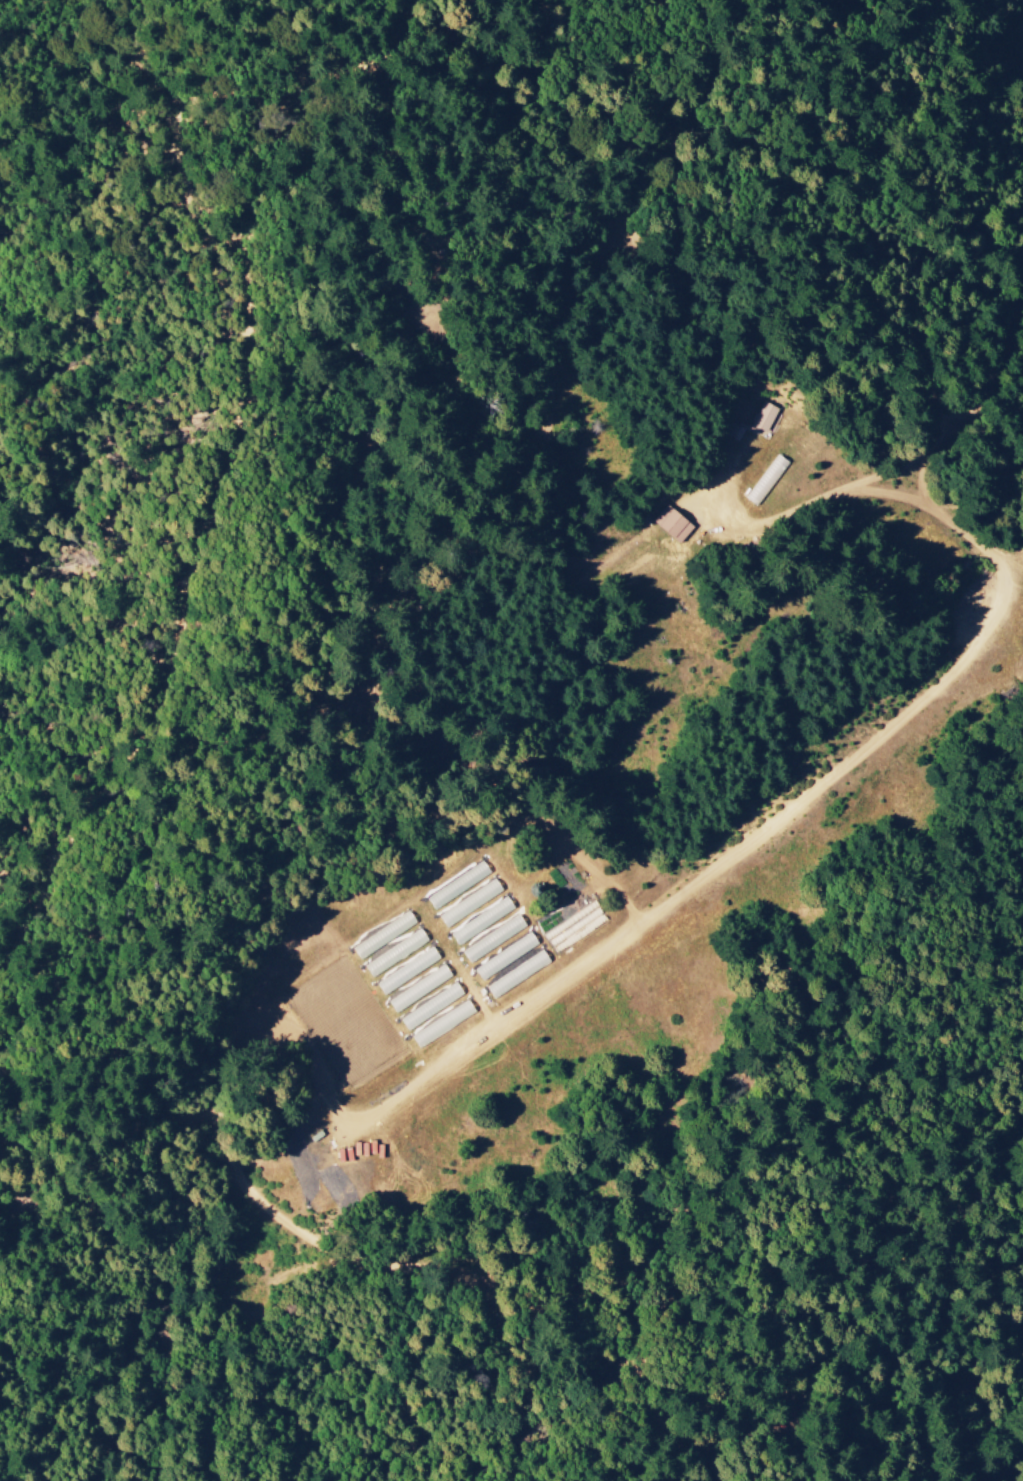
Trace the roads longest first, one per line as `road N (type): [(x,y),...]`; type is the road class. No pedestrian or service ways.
road 1 (track): [(0,969),(73,829),(146,732),(162,694),(239,433),(249,353),(263,334),(292,339),(317,374),(393,588),(451,658)]
road 2 (track): [(423,329),(433,283),(470,203),(513,181),(653,155),(666,161),(670,175),(675,275),(693,331),(706,360),(744,383),(857,411),(930,442),(949,440),(981,413),(1022,302)]
road 3 (track): [(451,658),(504,619),(537,580),(557,486),(549,460),(530,441),(471,403),(423,329),(394,307),(367,265),(360,204),(384,144),(401,0)]
road 4 (track): [(451,658),(464,682),(557,712),(608,753),(629,797),(639,878)]

